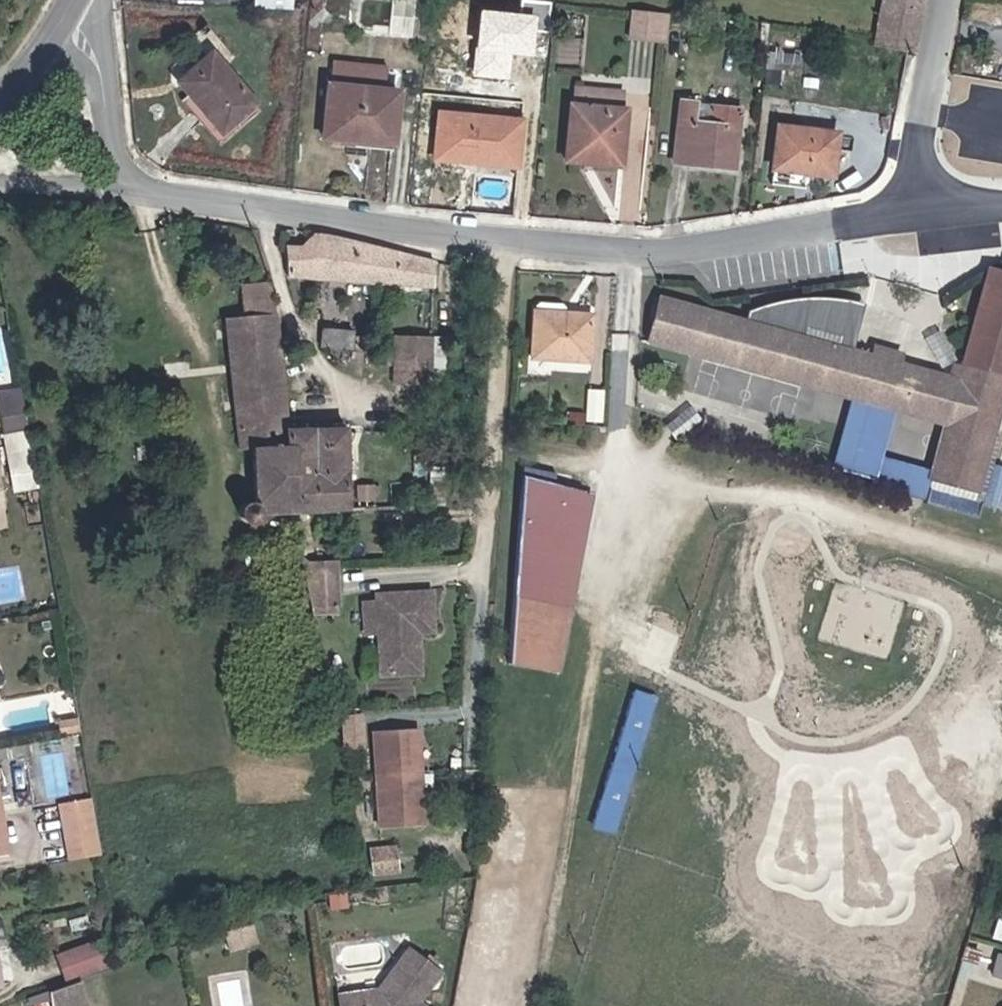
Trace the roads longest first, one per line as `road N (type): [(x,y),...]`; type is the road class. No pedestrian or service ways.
road 1 (unclassified): [(122,188),(630,254),(677,253),(906,213)]
road 2 (unclassified): [(942,0),(906,213)]
road 3 (unclassified): [(122,188),(96,63),(61,25)]
road 4 (unclassified): [(0,186),(122,188)]

